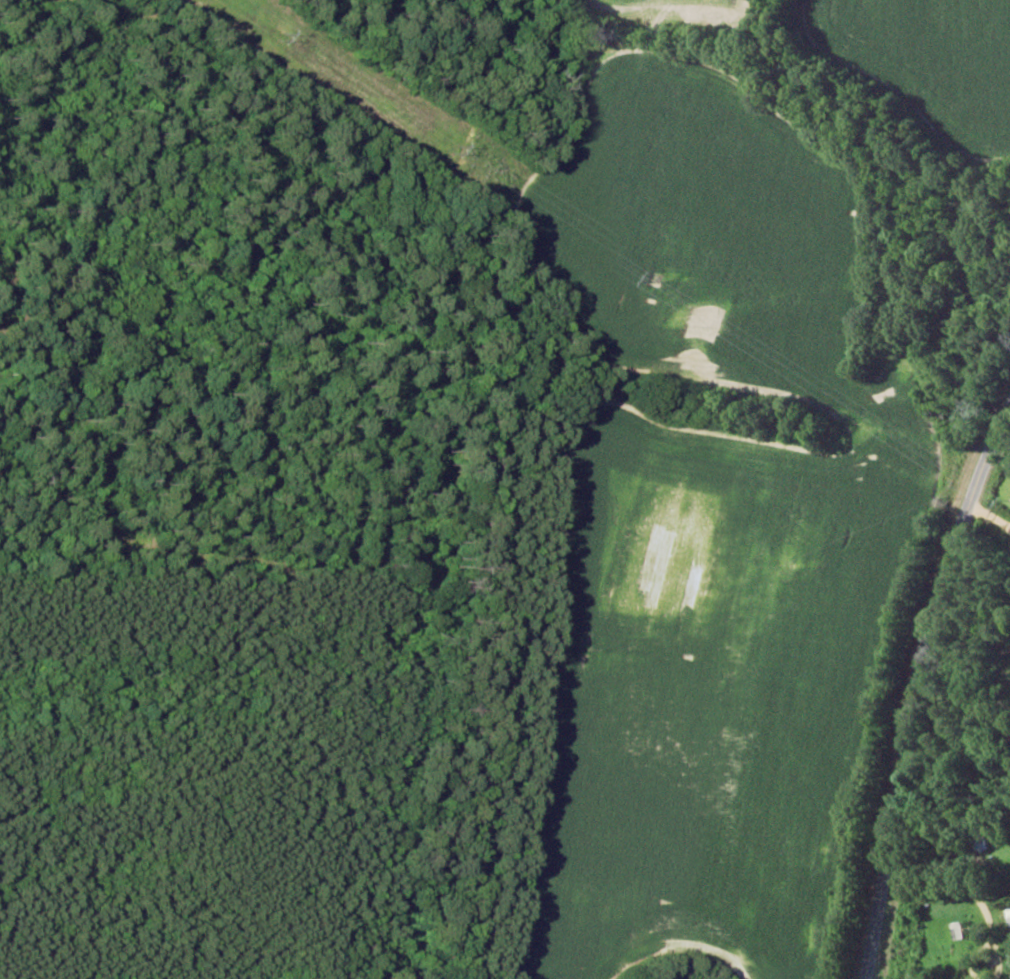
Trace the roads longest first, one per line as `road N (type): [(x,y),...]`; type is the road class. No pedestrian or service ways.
road 1 (residential): [(887,978),(958,688),(1009,538)]

